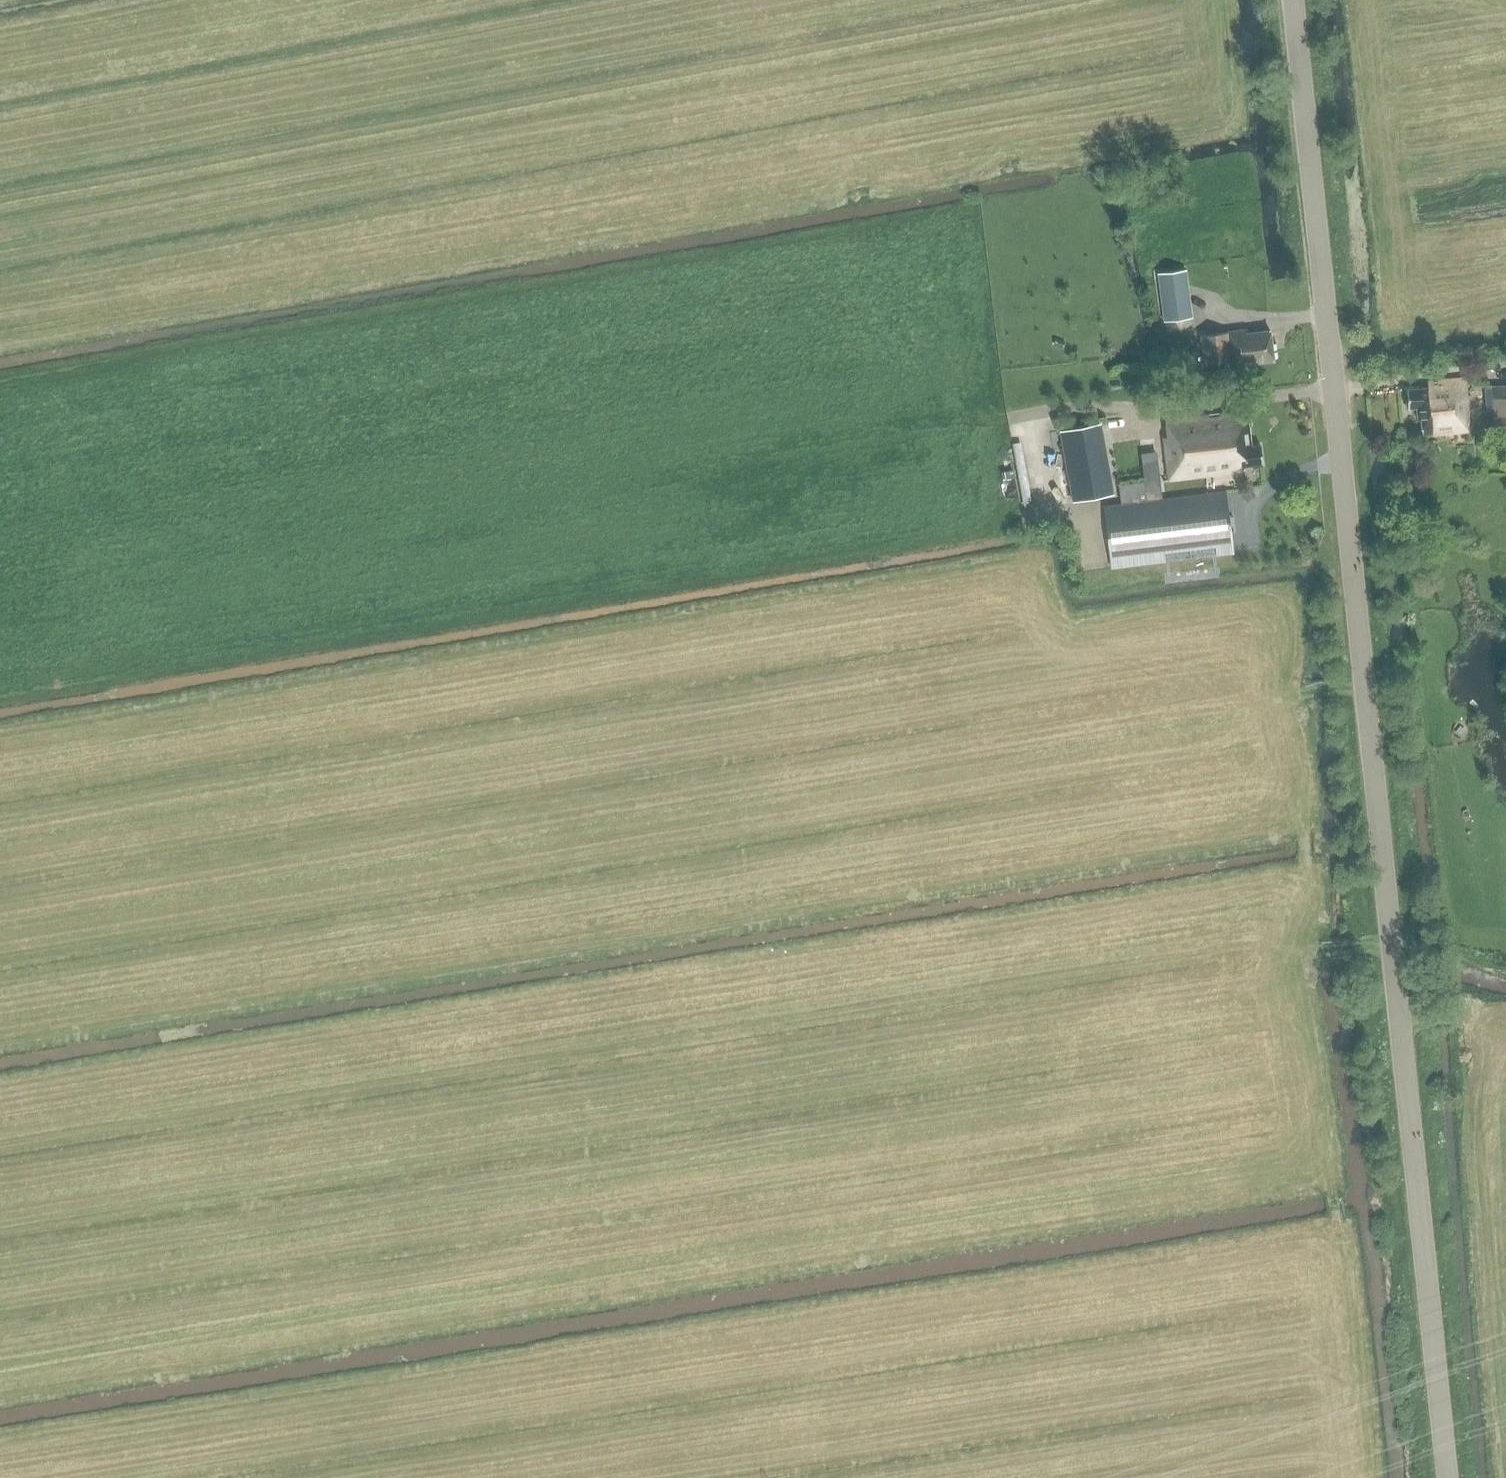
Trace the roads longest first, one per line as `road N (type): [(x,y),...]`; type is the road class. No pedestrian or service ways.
road 1 (tertiary): [(1450,1477),(1293,0)]

